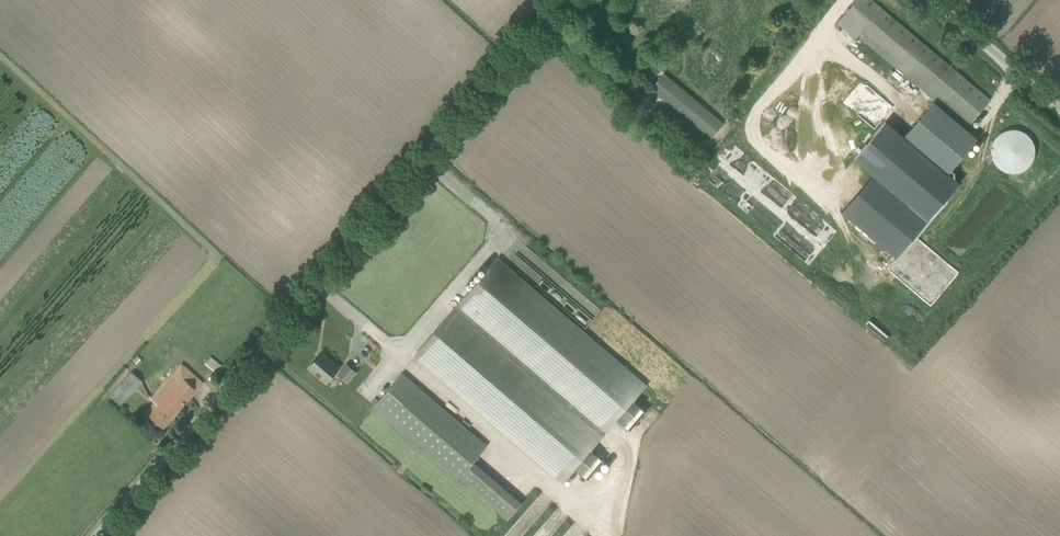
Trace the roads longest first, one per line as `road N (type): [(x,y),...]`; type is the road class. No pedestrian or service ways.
road 1 (unclassified): [(98,535),(564,0)]
road 2 (unclassified): [(1059,107),(935,0)]

